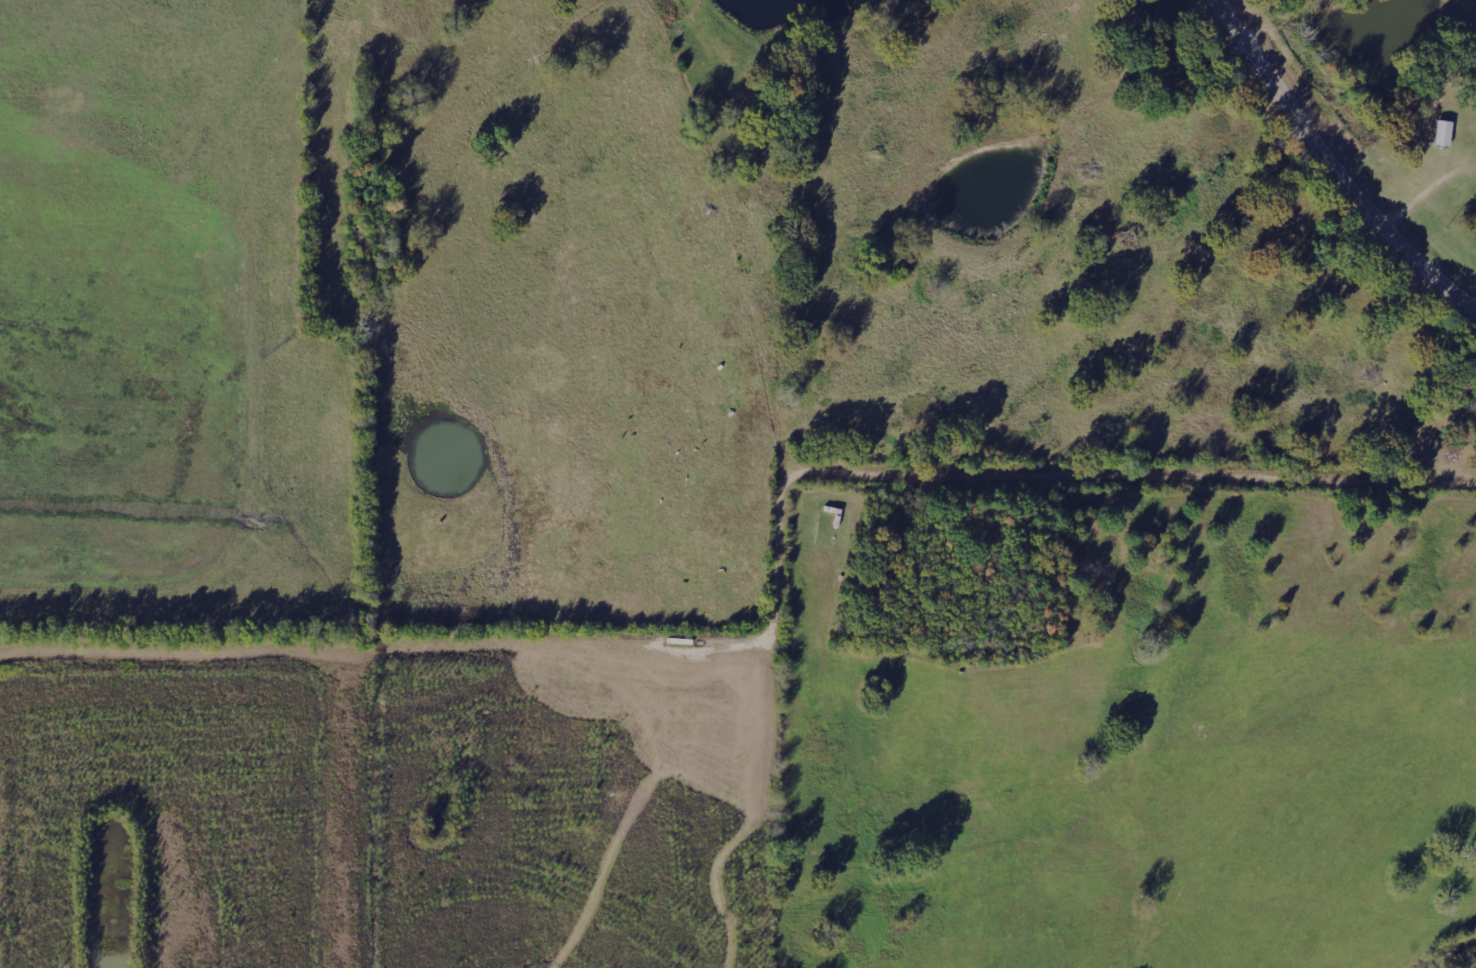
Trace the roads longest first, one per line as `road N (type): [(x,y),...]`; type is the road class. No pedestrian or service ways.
road 1 (residential): [(1475,485),(817,477),(798,484),(789,499),(781,616),(759,640),(0,656)]
road 2 (tertiary): [(1475,324),(1378,237),(1206,0)]

